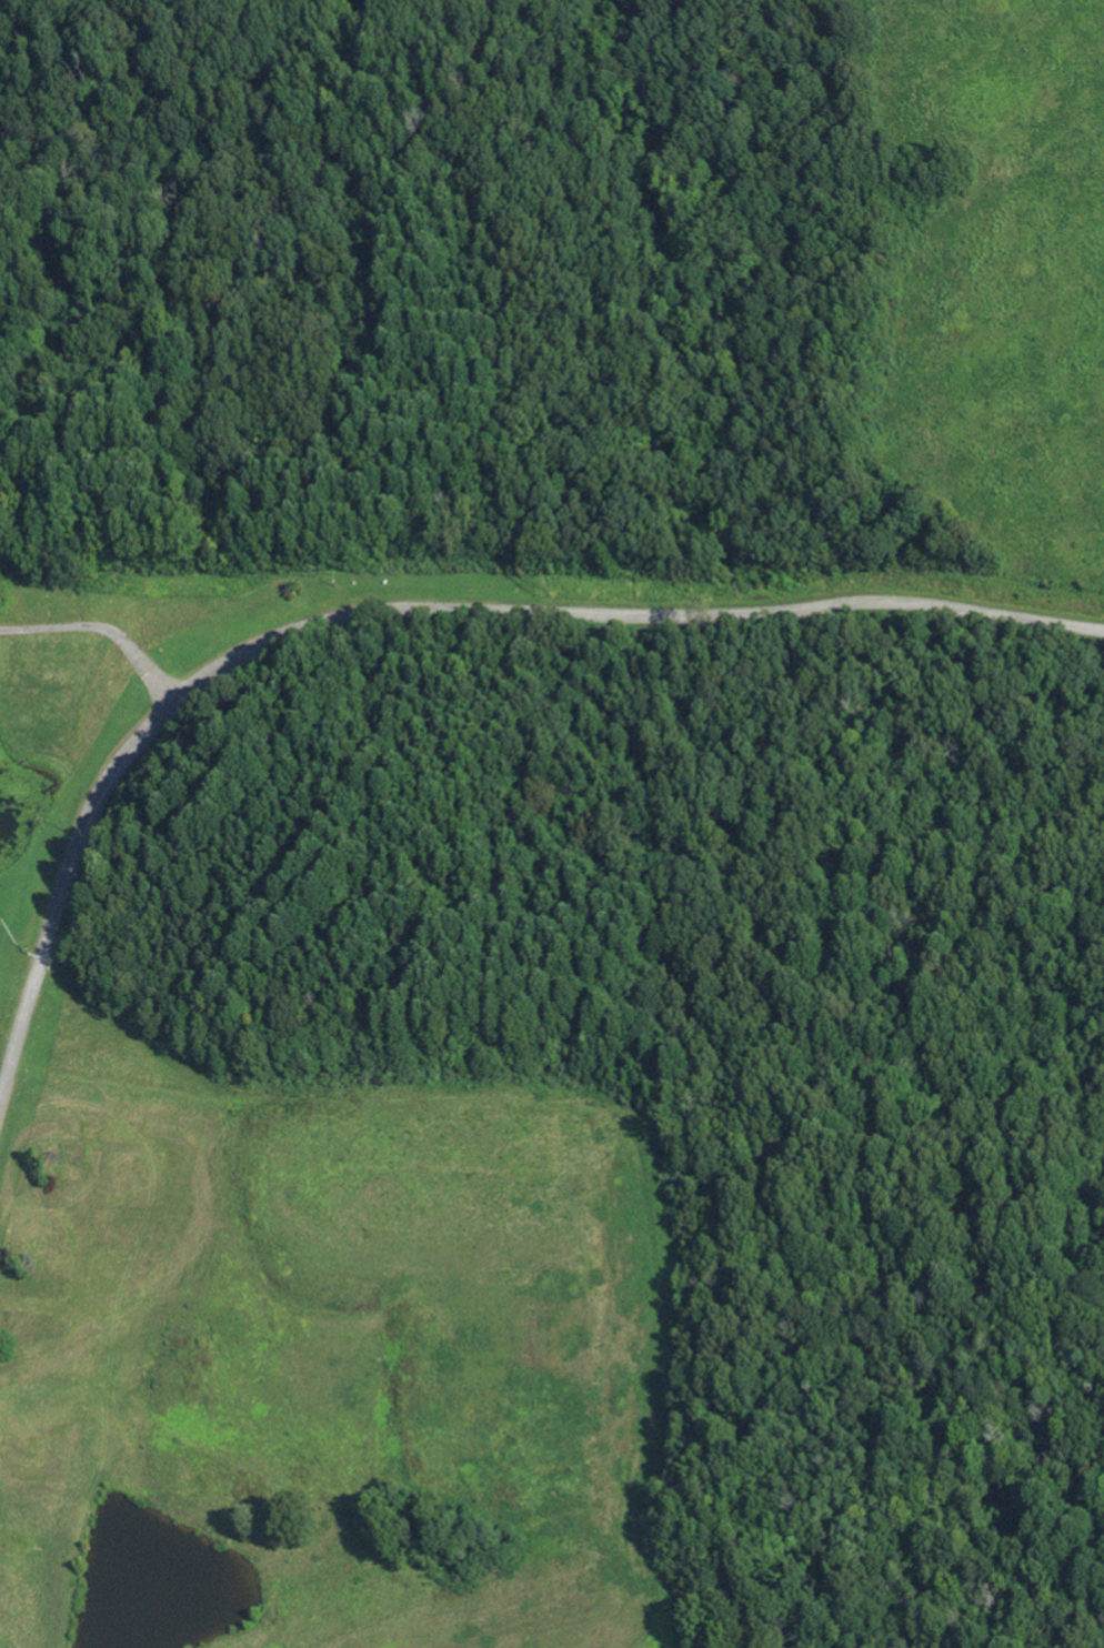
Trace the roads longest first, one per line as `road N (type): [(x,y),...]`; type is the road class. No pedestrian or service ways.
road 1 (residential): [(165,703),(275,632),(360,612),(656,619),(854,596),(966,603),(1103,626)]
road 2 (residential): [(0,1084),(74,836),(114,762),(165,703)]

